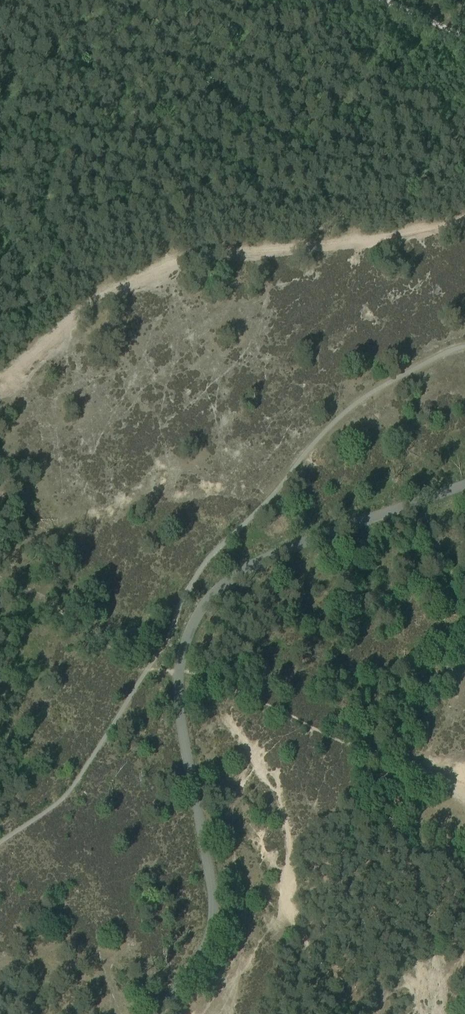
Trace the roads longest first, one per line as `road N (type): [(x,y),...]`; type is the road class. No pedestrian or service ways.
road 1 (unclassified): [(155,1013),(190,974),(213,923),(177,688),(200,610),(274,554),(464,485)]

